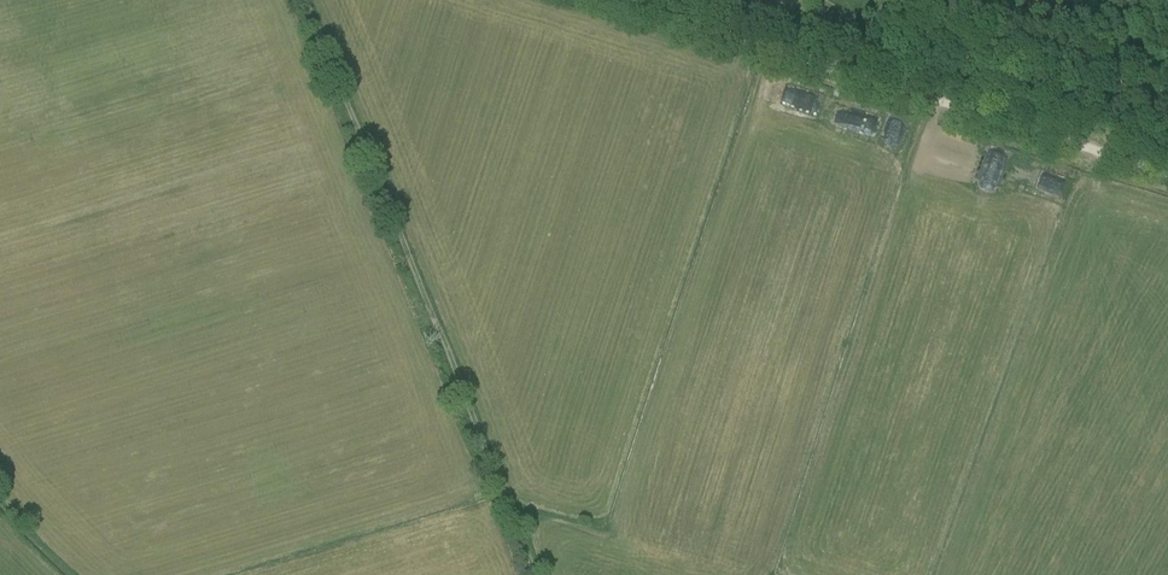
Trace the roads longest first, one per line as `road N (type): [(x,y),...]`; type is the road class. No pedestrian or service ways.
road 1 (track): [(534,574),(304,0)]
road 2 (track): [(624,0),(1167,180)]

